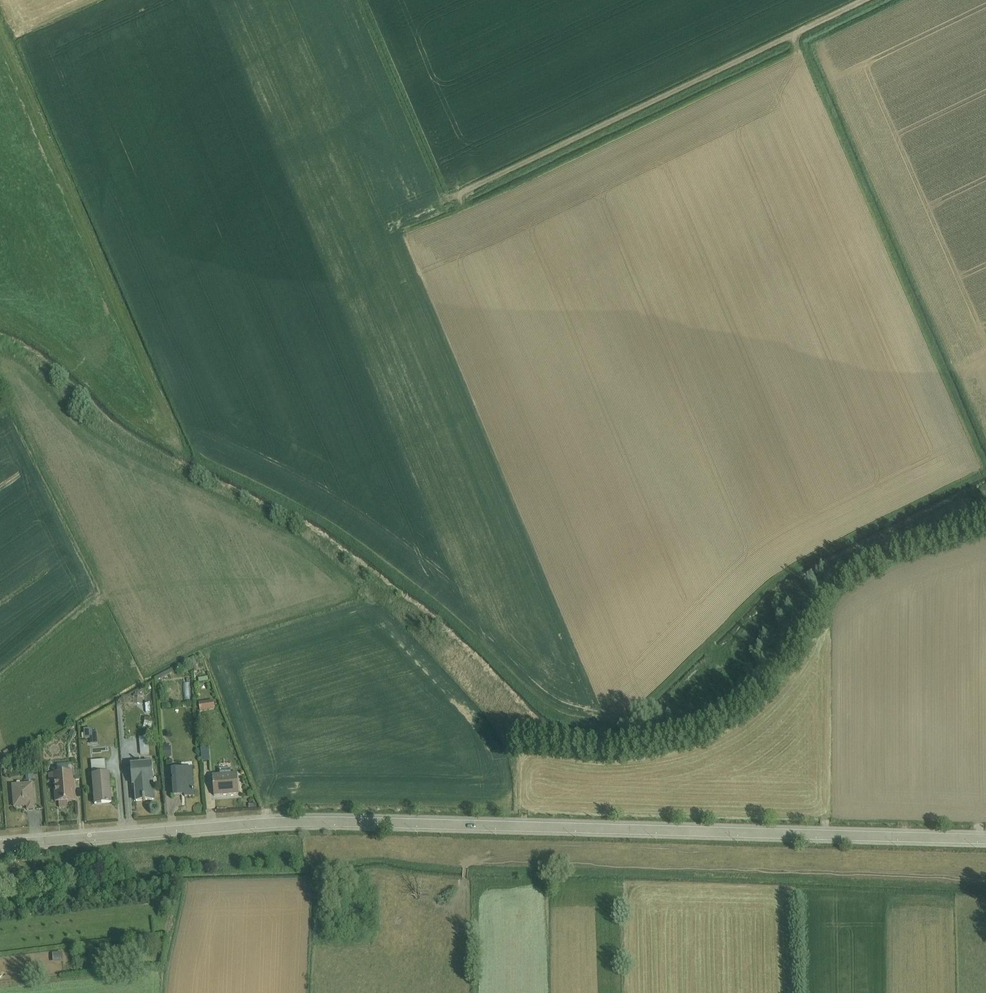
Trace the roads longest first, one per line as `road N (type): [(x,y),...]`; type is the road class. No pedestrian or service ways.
road 1 (tertiary): [(985,842),(342,822),(0,846)]
road 2 (track): [(862,0),(459,193)]

